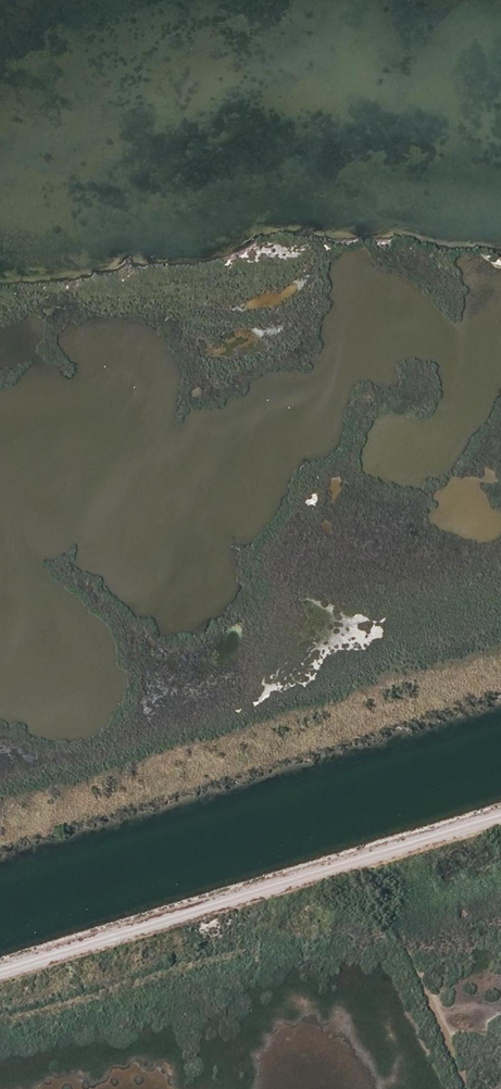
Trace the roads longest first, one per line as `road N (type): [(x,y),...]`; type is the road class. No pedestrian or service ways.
road 1 (track): [(500,820),(0,974)]

